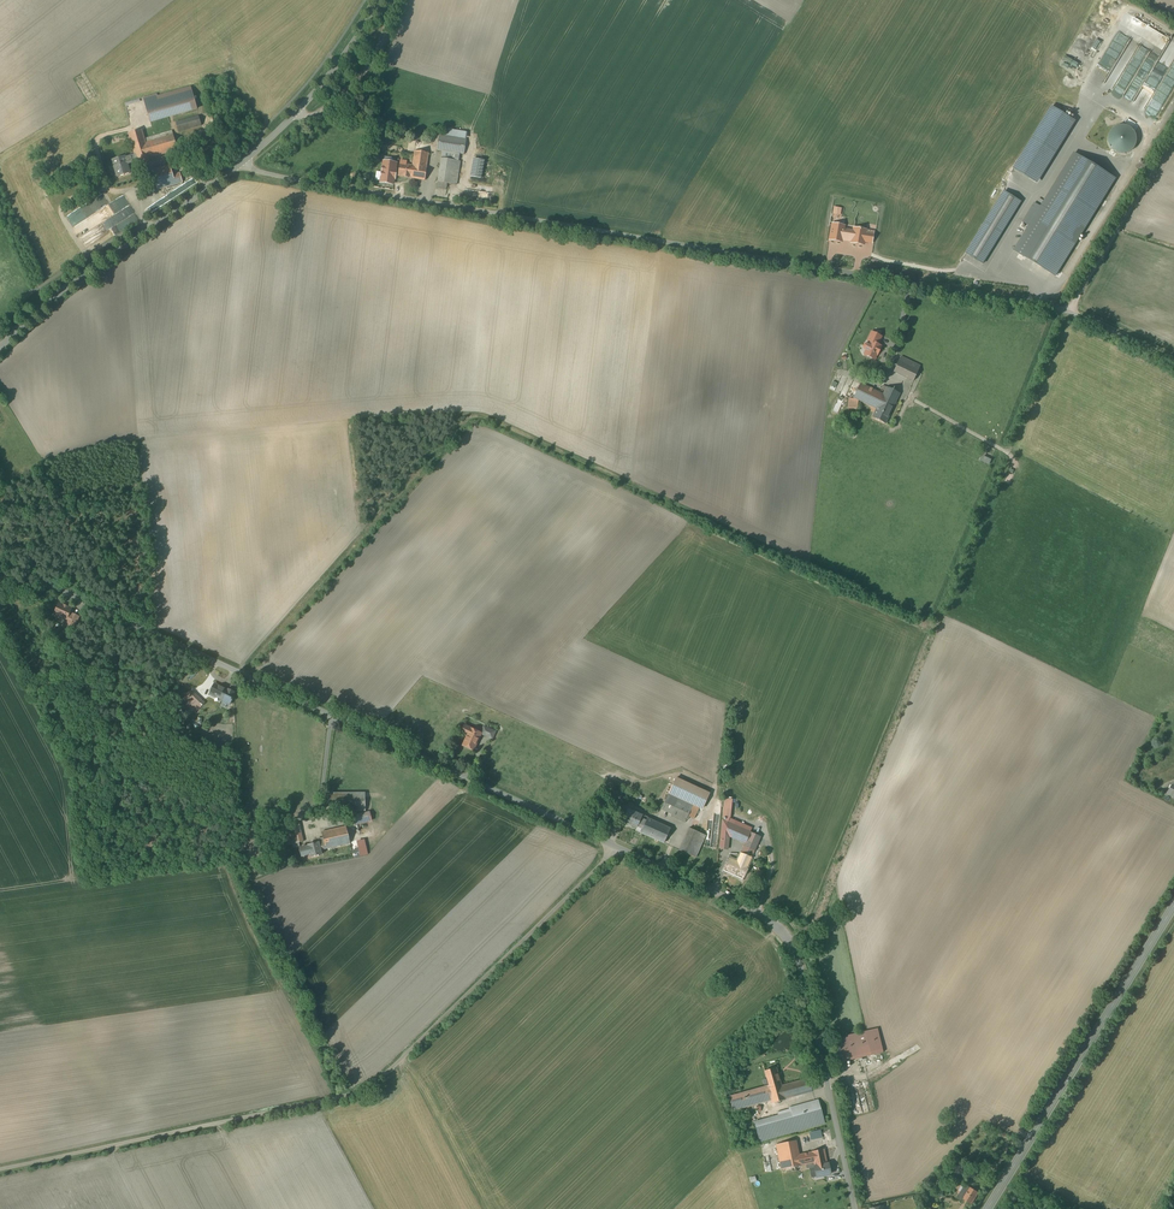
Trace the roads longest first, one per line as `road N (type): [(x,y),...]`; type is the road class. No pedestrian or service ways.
road 1 (unclassified): [(243,162),(372,195),(1053,308),(1173,365)]
road 2 (unclassified): [(613,845),(361,1090),(0,1169)]
road 3 (unclassified): [(0,562),(613,845)]
road 4 (unclassified): [(613,845),(749,909),(788,941),(805,983),(854,1208)]
road 5 (primary): [(988,1208),(1173,907)]
road 6 (track): [(196,653),(119,748),(103,803),(100,855),(114,871),(172,864),(194,838)]
road 7 (tertiary): [(0,348),(80,277),(243,162)]
road 8 (tertiary): [(243,162),(328,75),(379,0)]
road 9 (track): [(1068,314),(1152,177),(1132,163)]
road 10 (track): [(1009,478),(1015,464),(1009,454),(907,397)]

